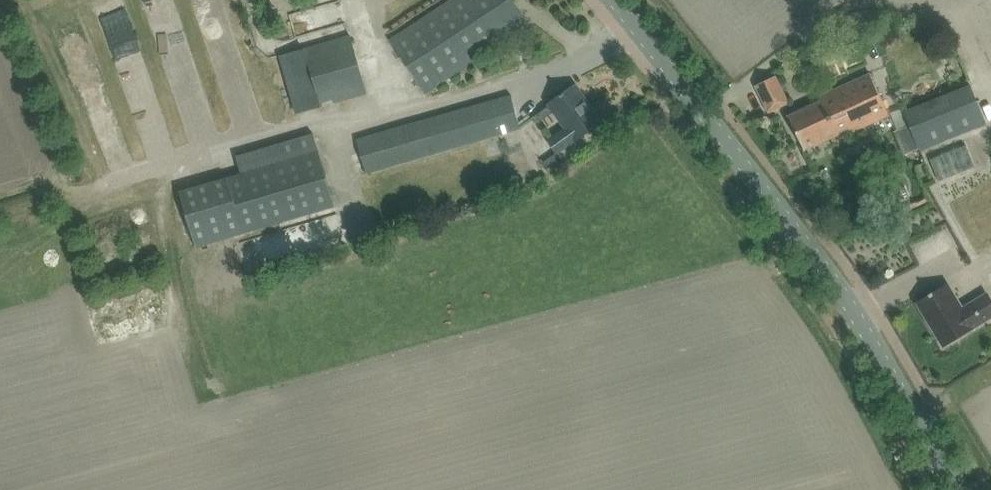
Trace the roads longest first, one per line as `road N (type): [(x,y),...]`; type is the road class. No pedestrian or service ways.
road 1 (tertiary): [(960,489),(766,198),(617,0)]

